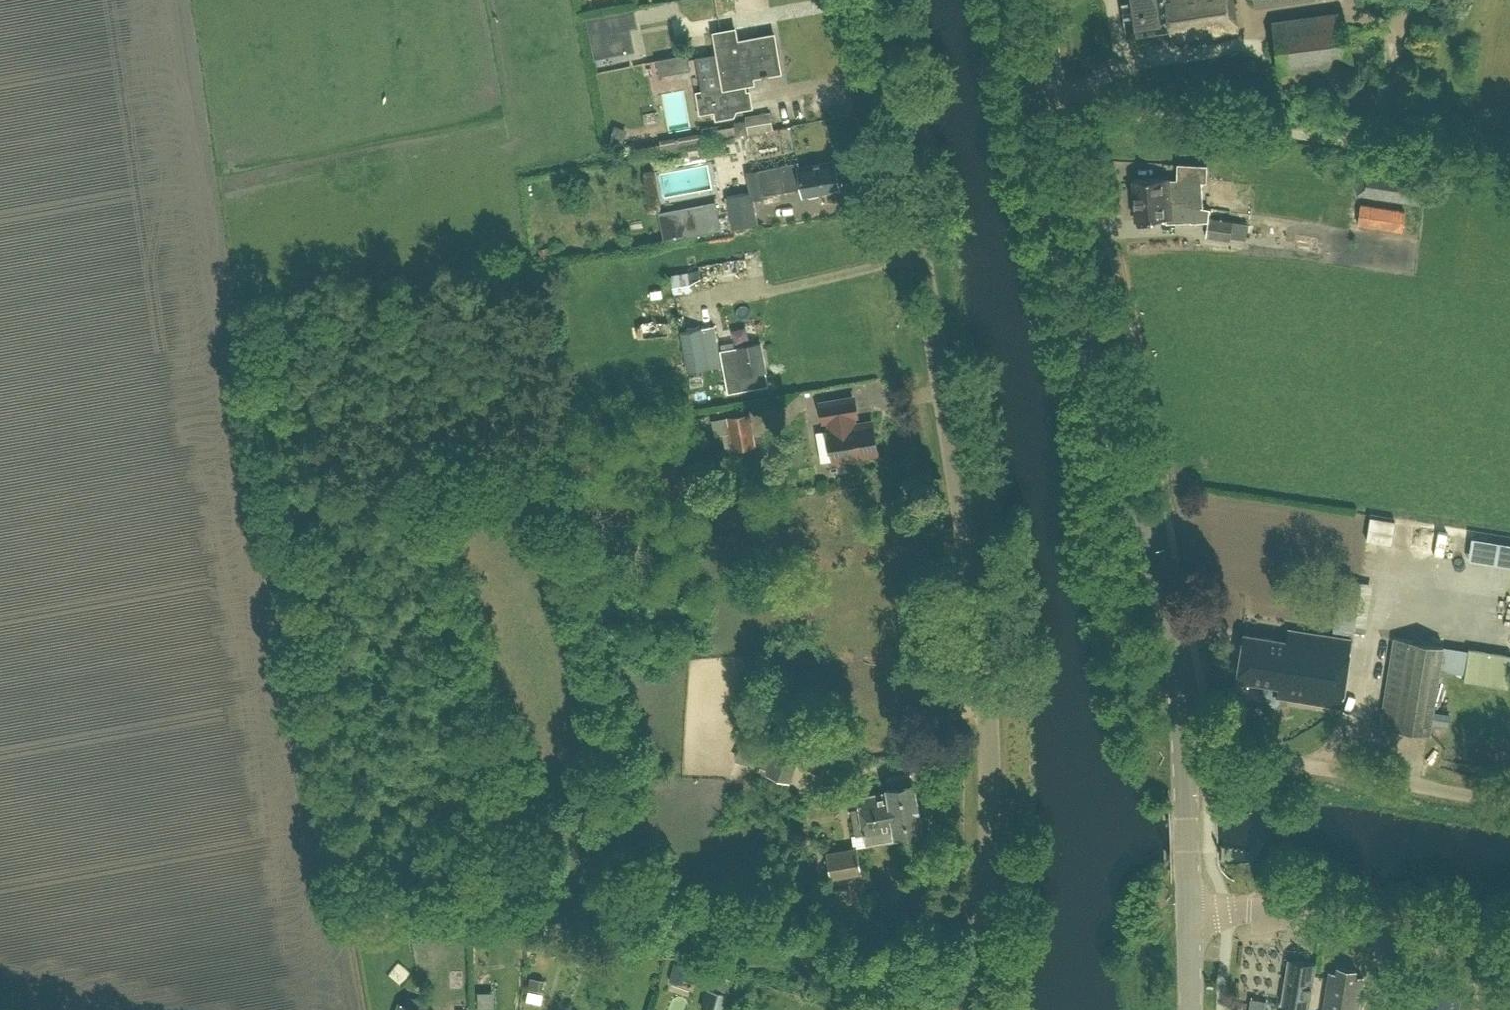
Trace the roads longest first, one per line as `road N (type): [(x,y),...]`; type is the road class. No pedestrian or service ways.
road 1 (unclassified): [(971,1009),(988,834),(984,651),(875,0)]
road 2 (tertiary): [(1186,761),(1177,645),(1067,265),(1016,0)]
road 3 (unclassified): [(1186,761),(1285,762),(1509,801)]
road 4 (residential): [(1509,944),(1280,909),(1189,910)]
road 5 (tertiary): [(1189,910),(1186,761)]

